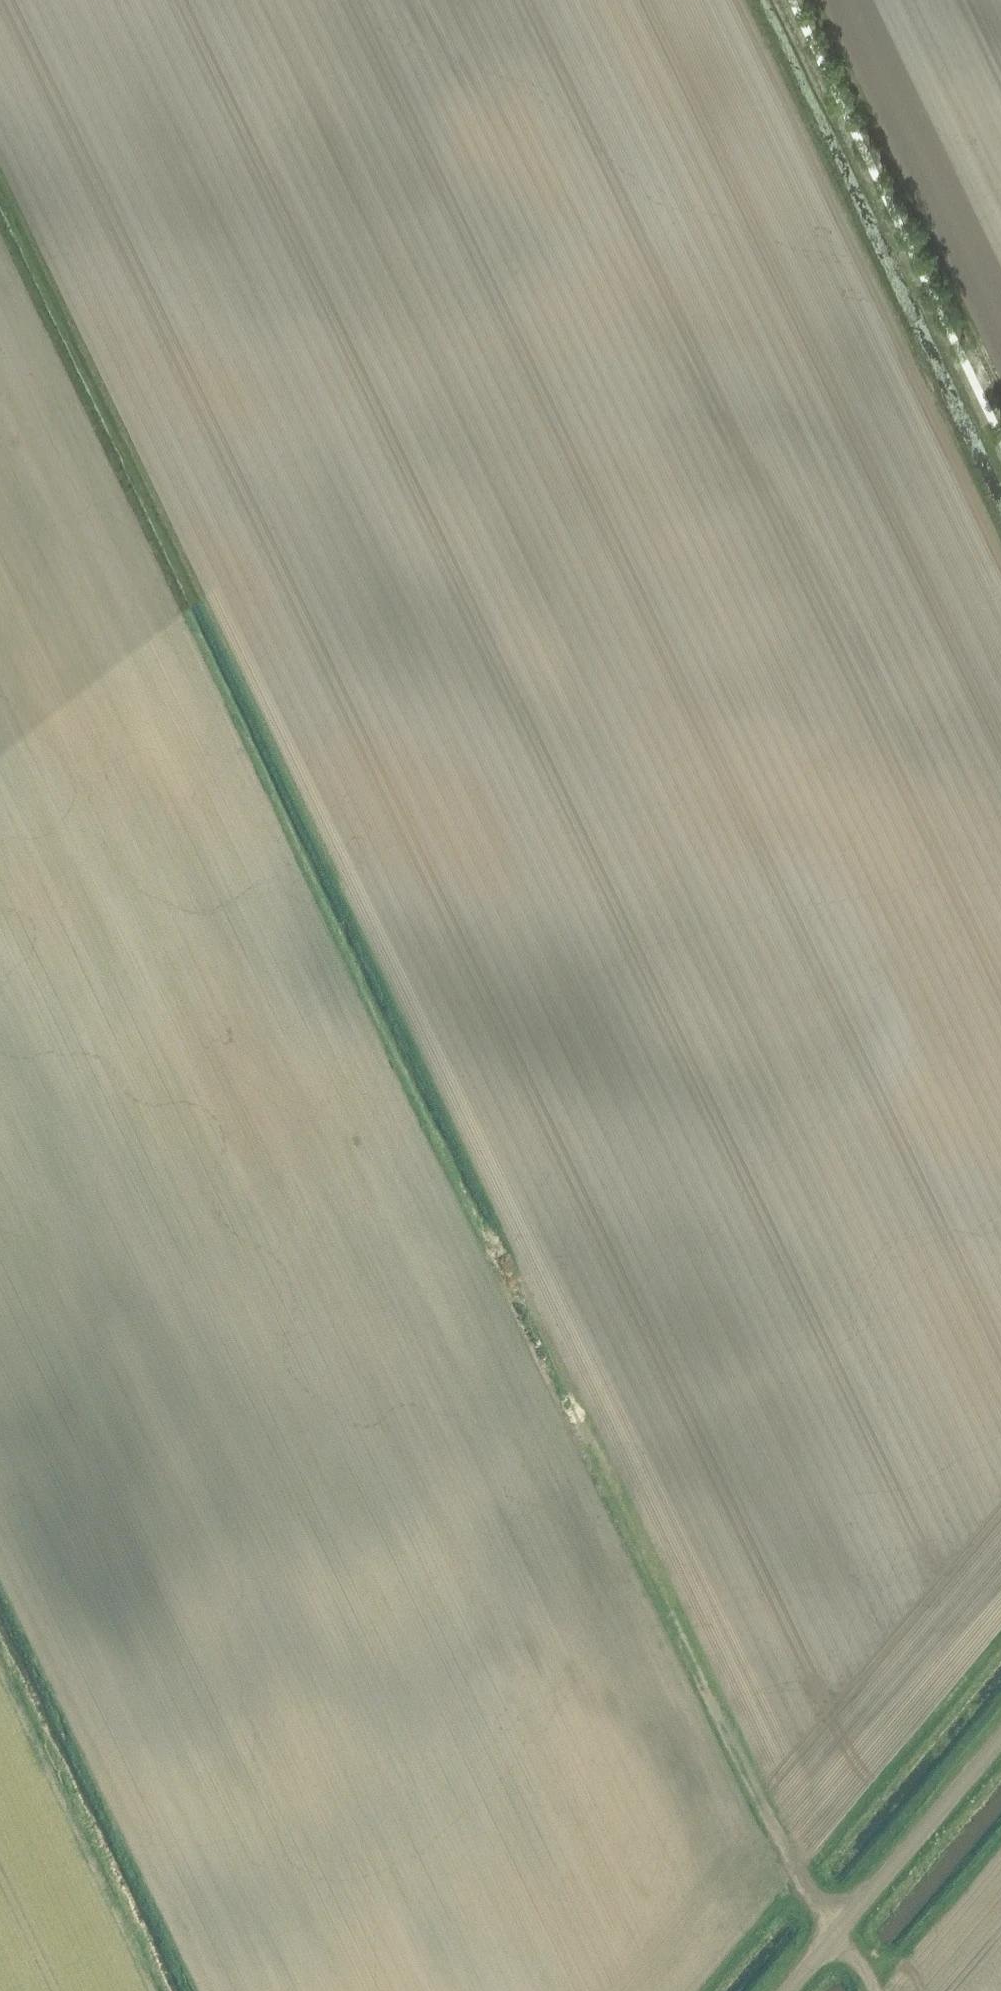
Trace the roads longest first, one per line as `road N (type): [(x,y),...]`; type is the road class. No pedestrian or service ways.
road 1 (unclassified): [(790,1990),(1000,1739)]

